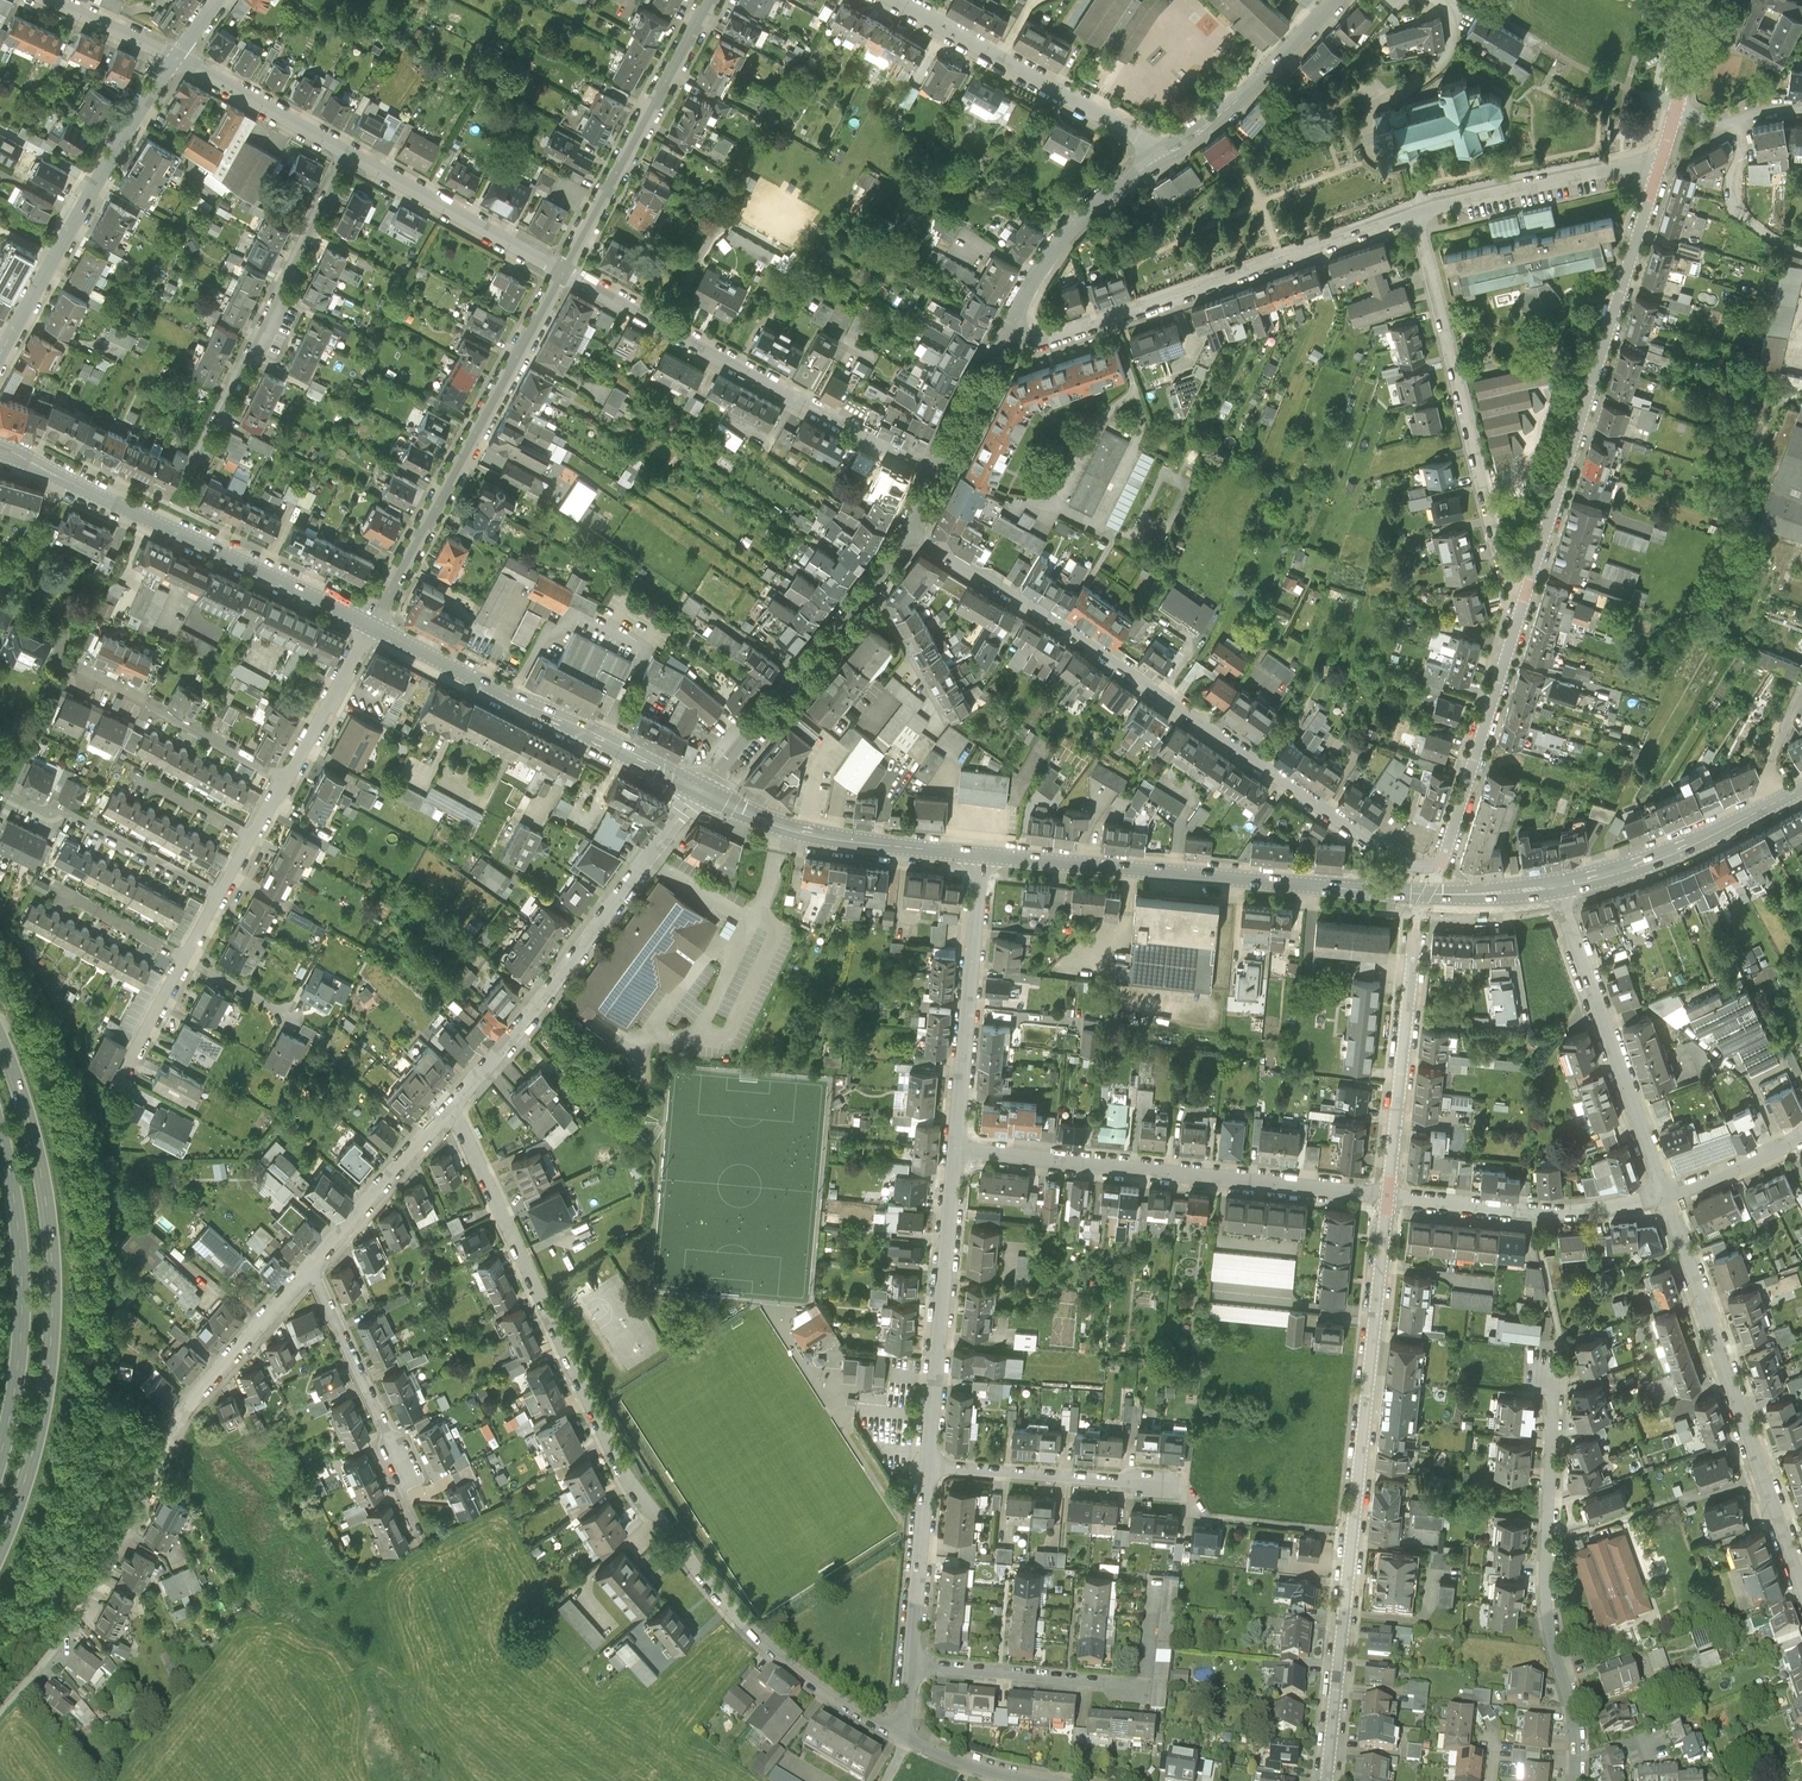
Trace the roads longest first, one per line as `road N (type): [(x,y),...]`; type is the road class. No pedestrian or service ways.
road 1 (residential): [(906,531),(1061,625),(1391,857),(1423,868),(1442,864),(1526,592)]
road 2 (residential): [(897,1735),(759,1640),(628,1480),(458,1122),(446,1111)]
road 3 (residential): [(1327,1780),(1387,1196)]
road 4 (secondary): [(981,854),(1403,893),(1557,884)]
road 5 (residential): [(310,1267),(185,1411),(98,1582),(0,1709)]
road 6 (primary): [(0,1547),(37,1432),(52,1310),(46,1199),(0,1038)]
road 7 (residential): [(1526,592),(1662,160)]
road 8 (residential): [(955,1150),(1387,1196)]
road 9 (residential): [(936,476),(561,271)]
road 10 (residential): [(1010,337),(1049,340),(1414,213)]
road 11 (residential): [(1574,1780),(1575,1731),(1546,1601),(1556,1369)]
road 12 (secondary): [(0,444),(372,626)]
road 13 (residential): [(1665,1198),(1801,1588)]
road 14 (residential): [(703,791),(446,1111)]
road 15 (residential): [(561,271),(372,626)]
road 16 (unclassified): [(1414,213),(1502,570),(1526,592)]
road 17 (secondary): [(372,626),(703,791)]
road 18 (tertiary): [(0,359),(125,131),(177,56)]
road 19 (residential): [(349,152),(200,456)]
road 20 (residential): [(1557,884),(1665,1198)]
road 21 (primary): [(0,1130),(20,1249),(21,1306),(0,1452)]
road 22 (residential): [(955,1150),(928,1464)]
road 23 (residential): [(893,0),(1144,140),(1157,163)]
road 24 (residential): [(710,0),(561,271)]
road 25 (residential): [(981,854),(955,1150)]
road 26 (secondary): [(703,791),(805,832),(981,854)]
road 27 (residential): [(1387,1196),(1581,1211),(1665,1198)]
road 28 (residential): [(875,587),(703,791)]
road 29 (residential): [(1387,1196),(1415,931)]
road 30 (residential): [(1414,213),(1662,160)]
road 31 (residential): [(218,895),(56,807),(44,813),(0,792)]
road 32 (residential): [(287,778),(69,665)]
road 33 (residential): [(1337,0),(1220,119),(1157,163)]
road 34 (residential): [(561,271),(349,152)]
road 35 (secondary): [(1557,884),(1624,869),(1774,802)]
road 36 (residential): [(1157,163),(1065,241),(1010,337)]
road 37 (residential): [(928,1464),(1157,1483)]
road 38 (residential): [(911,1666),(1131,1691)]
road 39 (residential): [(310,1267),(401,1462)]
road 40 (residential): [(446,1111),(310,1267)]
road 41 (residential): [(928,1464),(911,1666)]
road 42 (residential): [(349,152),(177,56)]
road 43 (residential): [(372,626),(287,778)]
road 44 (residential): [(1735,120),(1733,197),(1742,216),(1801,250)]
road 45 (residential): [(1433,0),(1451,34),(1440,65),(1365,114)]
road 46 (residential): [(1010,337),(936,476)]
road 47 (residential): [(875,587),(948,722)]
road 48 (residential): [(1665,1198),(1801,1138)]
road 49 (residential): [(183,956),(116,1084)]
road 50 (residential): [(1026,1780),(897,1735)]
road 51 (residential): [(183,956),(63,891)]
road 52 (residential): [(177,56),(53,0)]

